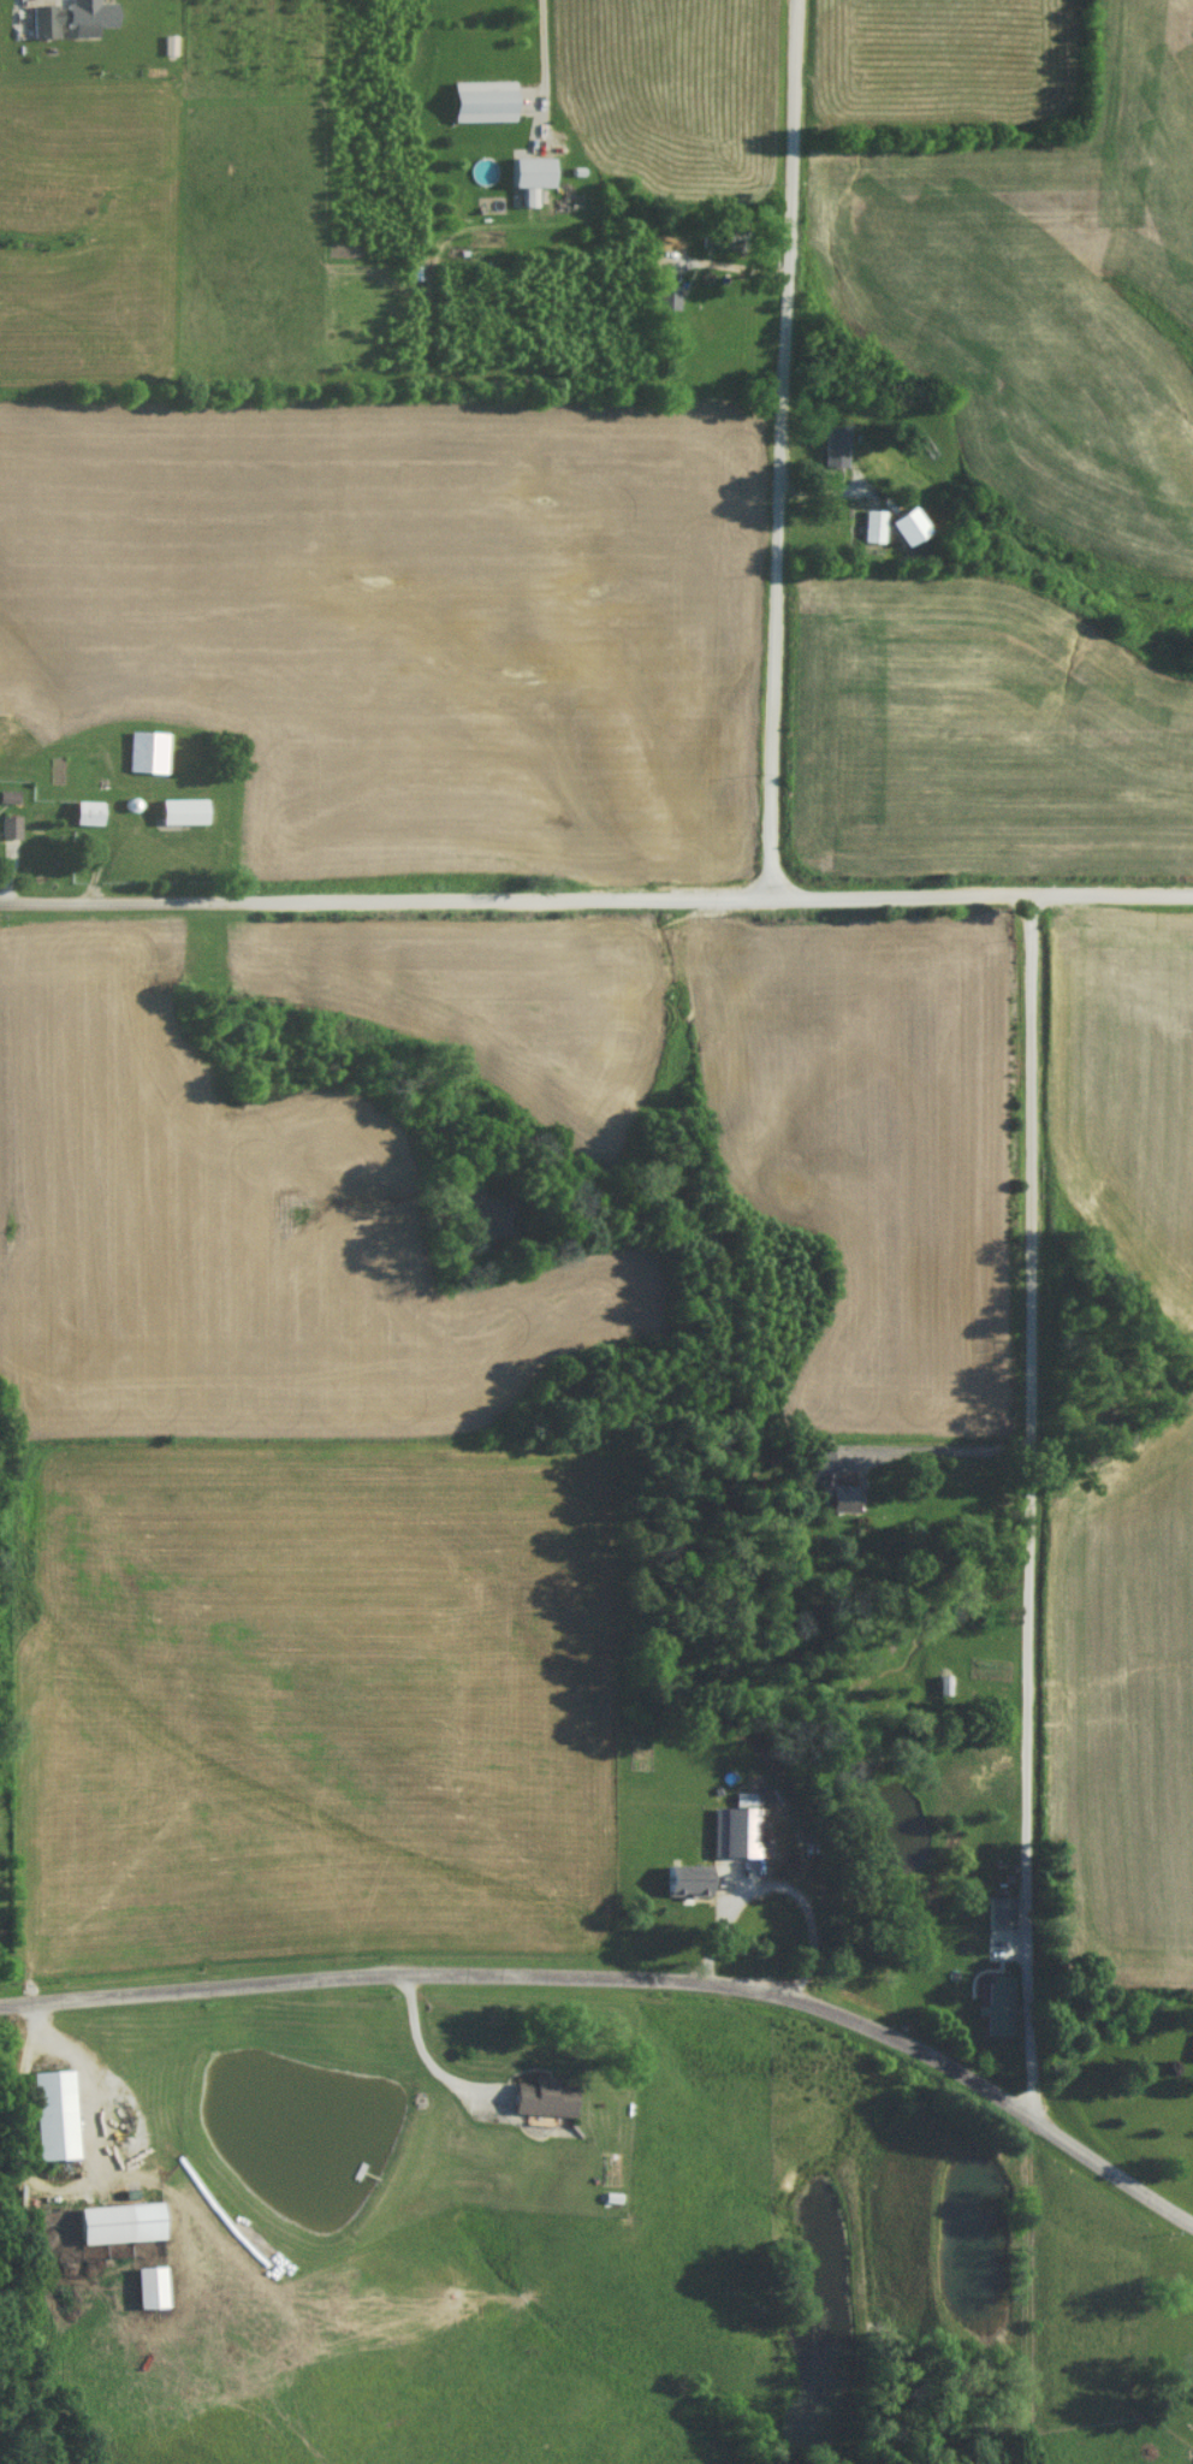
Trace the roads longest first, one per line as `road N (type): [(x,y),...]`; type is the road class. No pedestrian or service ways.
road 1 (residential): [(1192,2220),(951,2063),(790,1991),(750,1984),(352,1976),(0,2004)]
road 2 (residential): [(1026,2110),(1037,1445),(1033,890)]
road 3 (residential): [(1192,889),(712,901),(0,893)]
road 4 (residential): [(774,899),(799,0)]

